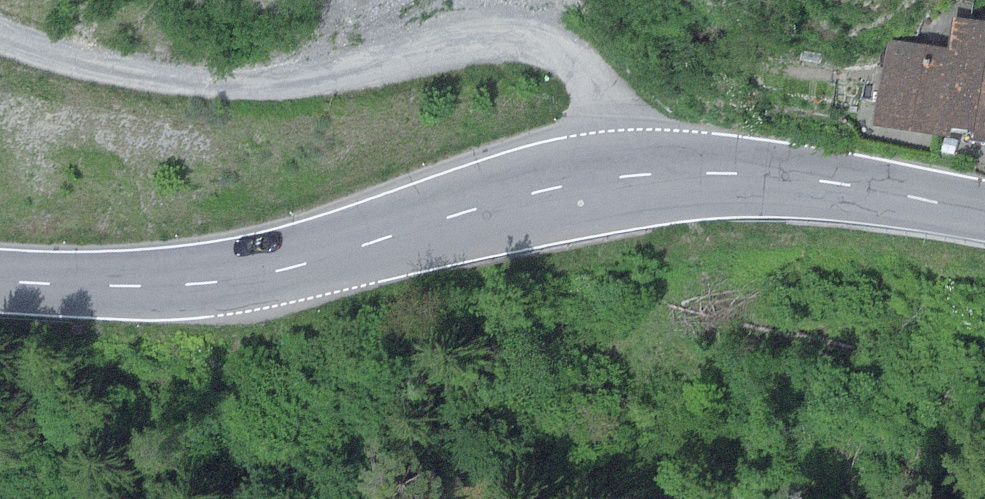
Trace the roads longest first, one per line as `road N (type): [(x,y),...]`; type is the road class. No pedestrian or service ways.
road 1 (secondary): [(0,282),(145,286),(258,276),(503,201),(644,175),(803,179),(984,211)]
road 2 (track): [(0,39),(141,75),(265,83),(376,69),(497,39),(543,41),(592,74),(644,175)]

